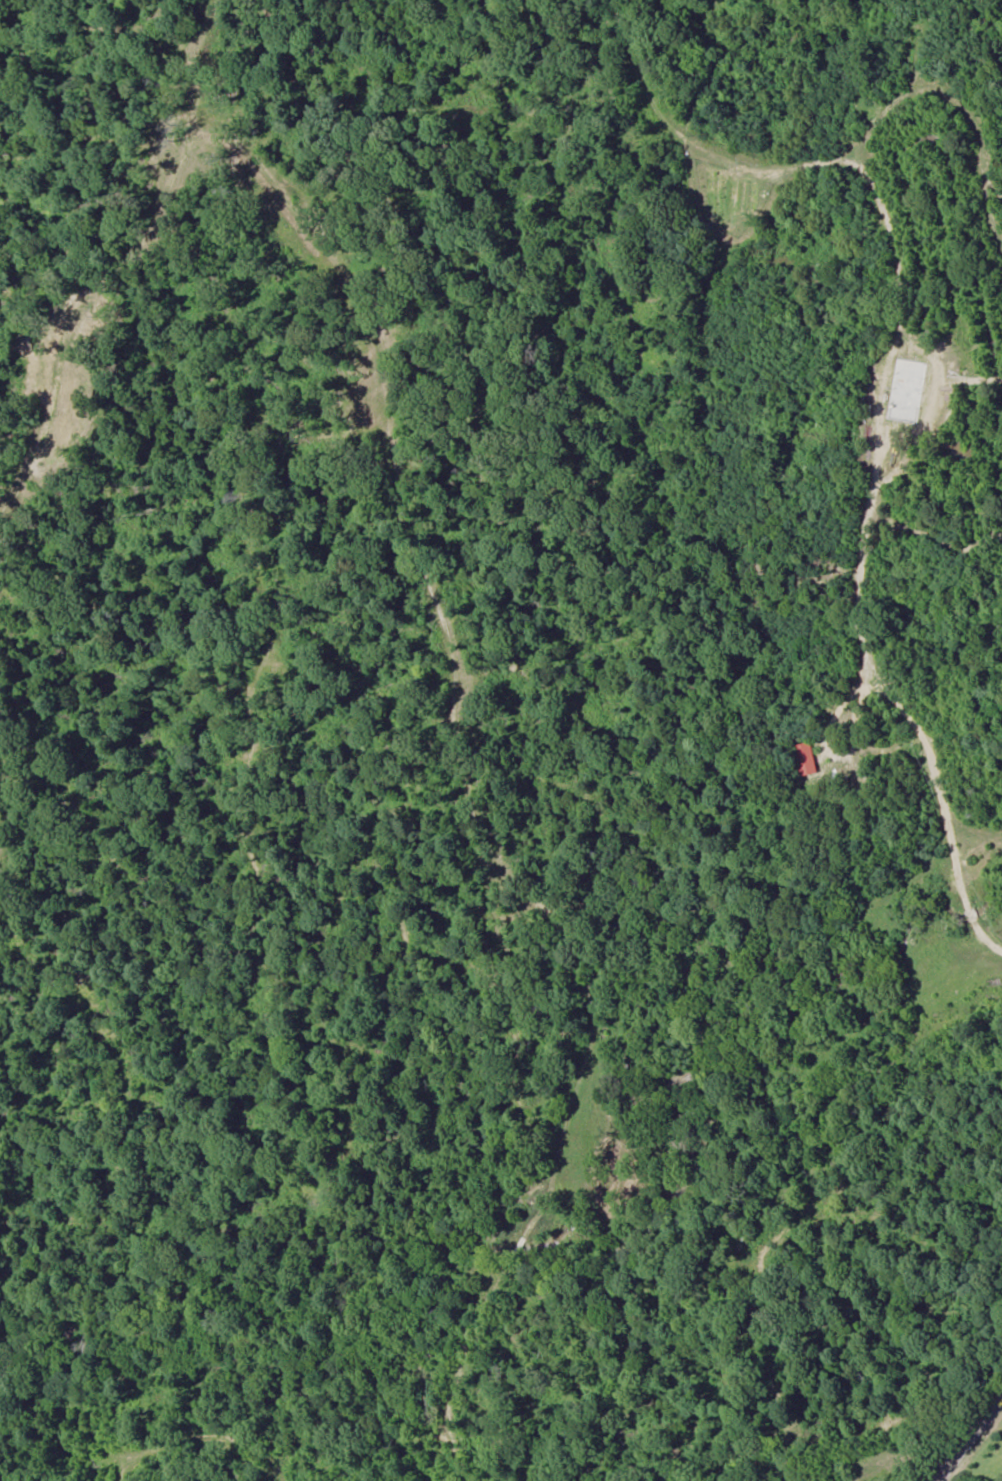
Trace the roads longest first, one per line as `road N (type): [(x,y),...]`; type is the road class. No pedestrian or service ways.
road 1 (tertiary): [(881,1480),(1001,1353)]

